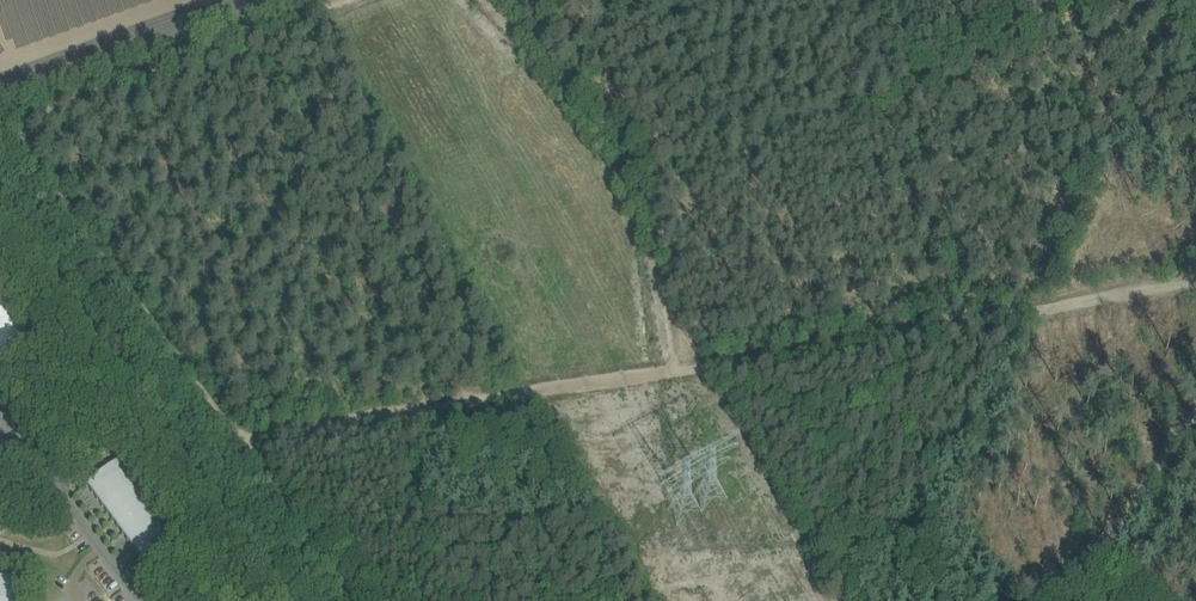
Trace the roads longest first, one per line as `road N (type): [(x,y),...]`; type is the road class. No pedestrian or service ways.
road 1 (track): [(1195,287),(244,440)]
road 2 (track): [(32,151),(357,600)]
road 3 (track): [(345,0),(39,122),(32,151)]

